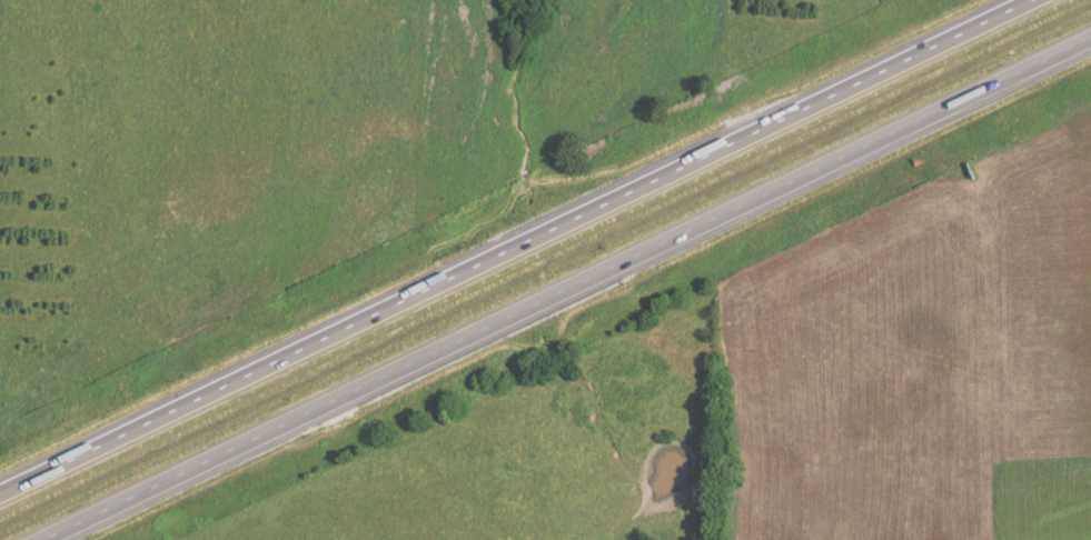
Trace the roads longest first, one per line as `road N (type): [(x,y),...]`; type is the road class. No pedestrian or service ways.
road 1 (motorway): [(44,539),(1090,39)]
road 2 (motorway): [(1034,0),(0,493)]

